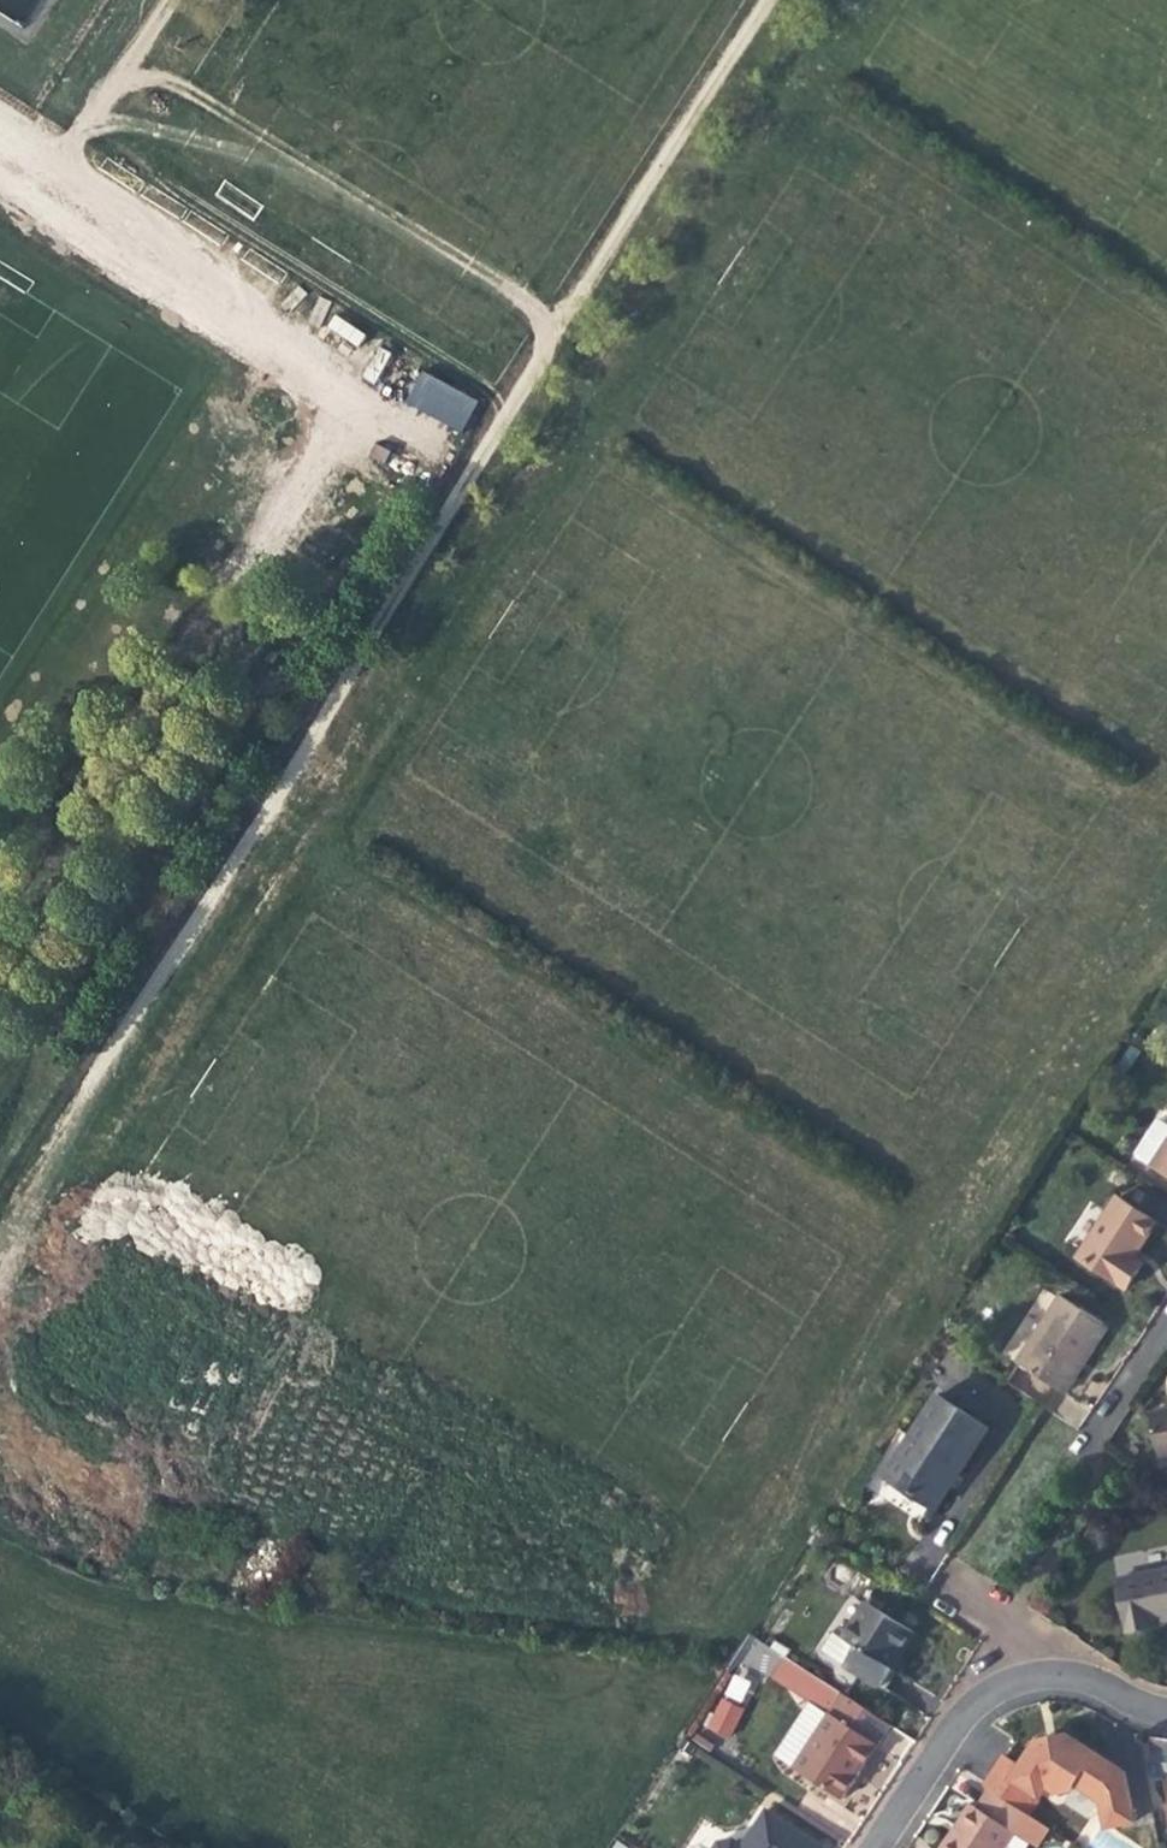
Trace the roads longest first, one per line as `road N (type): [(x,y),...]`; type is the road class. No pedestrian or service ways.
road 1 (residential): [(1166,1711),(1055,1672),(994,1685),(961,1711),(866,1847)]
road 2 (residential): [(1077,1440),(1166,1307)]

